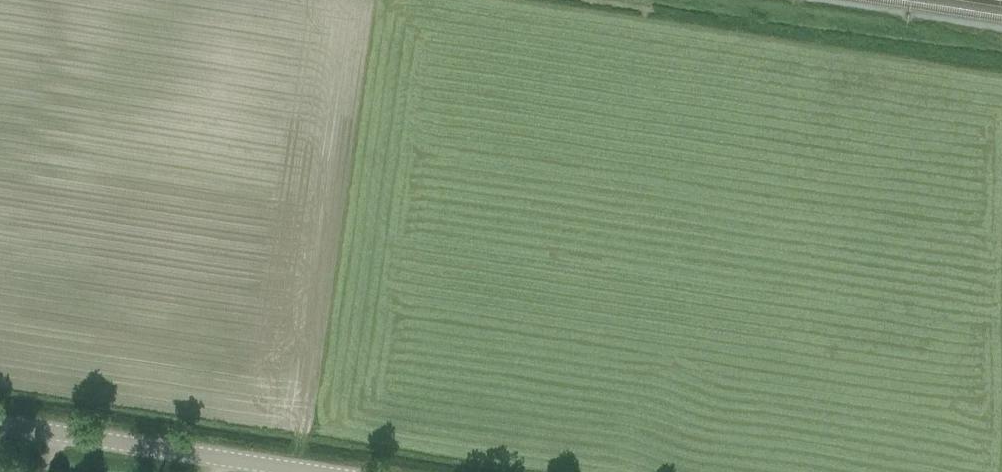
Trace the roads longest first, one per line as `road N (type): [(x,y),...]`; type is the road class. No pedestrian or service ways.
road 1 (tertiary): [(310,471),(0,424)]

